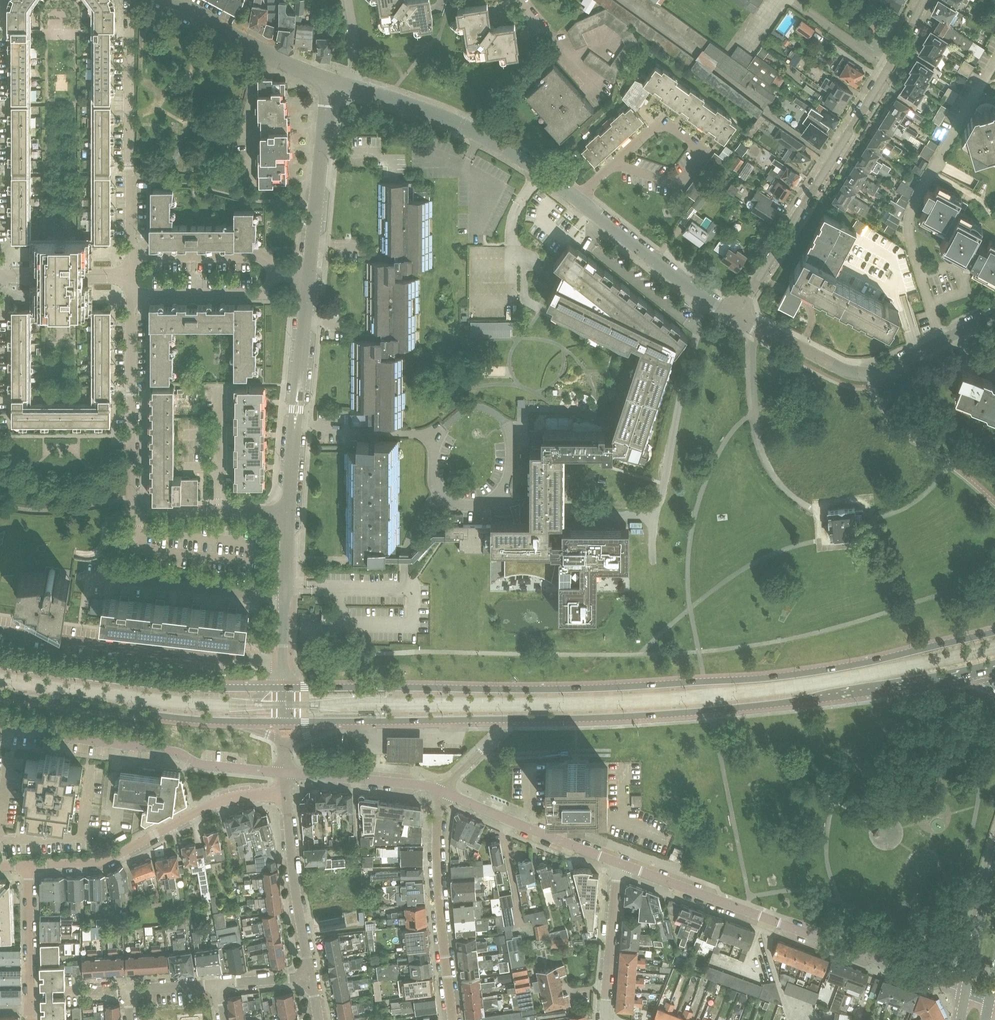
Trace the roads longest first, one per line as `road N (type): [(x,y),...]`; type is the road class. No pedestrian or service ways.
road 1 (secondary): [(994,632),(761,678),(549,689),(285,687)]
road 2 (secondary): [(501,719),(750,706),(977,671)]
road 3 (residential): [(736,314),(503,147),(351,88)]
road 4 (residential): [(965,993),(619,862)]
road 5 (residential): [(736,314),(924,0)]
road 6 (residential): [(288,512),(144,511),(134,504),(132,296)]
road 7 (secondary): [(285,687),(176,686),(0,664)]
road 8 (residential): [(29,866),(102,862),(221,800),(287,791)]
road 9 (secondary): [(0,694),(242,721)]
road 10 (residential): [(288,512),(309,276)]
road 11 (residential): [(133,258),(131,30)]
road 12 (residential): [(443,792),(441,900),(455,1019)]
road 13 (residential): [(286,596),(89,576)]
road 14 (residential): [(309,276),(328,81)]
road 15 (residential): [(619,862),(443,792)]
road 16 (residential): [(311,977),(287,791)]
road 17 (residential): [(328,81),(167,0)]
road 18 (residential): [(881,372),(841,369),(736,314)]
road 19 (residential): [(443,792),(286,773)]
road 20 (residential): [(607,1019),(619,862)]
road 21 (secondary): [(345,721),(501,719)]
road 22 (residential): [(132,296),(255,296),(273,276)]
road 23 (residential): [(273,276),(254,258),(133,258)]
road 24 (residential): [(31,1010),(29,866)]
road 25 (primary): [(994,859),(965,993)]
road 26 (residential): [(881,372),(994,314)]

